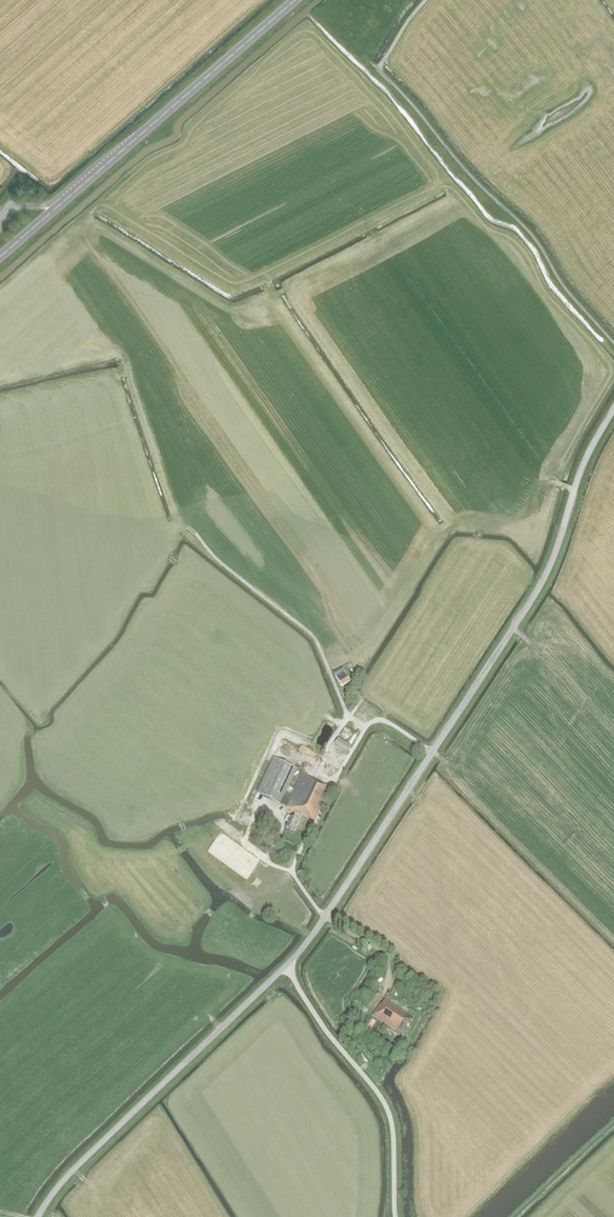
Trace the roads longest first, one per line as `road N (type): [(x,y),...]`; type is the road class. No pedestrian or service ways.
road 1 (tertiary): [(38,1216),(73,1171),(314,933),(533,598),(582,468),(613,409)]
road 2 (unclassified): [(613,344),(531,233),(379,70)]
road 3 (trunk): [(63,201),(295,0)]

